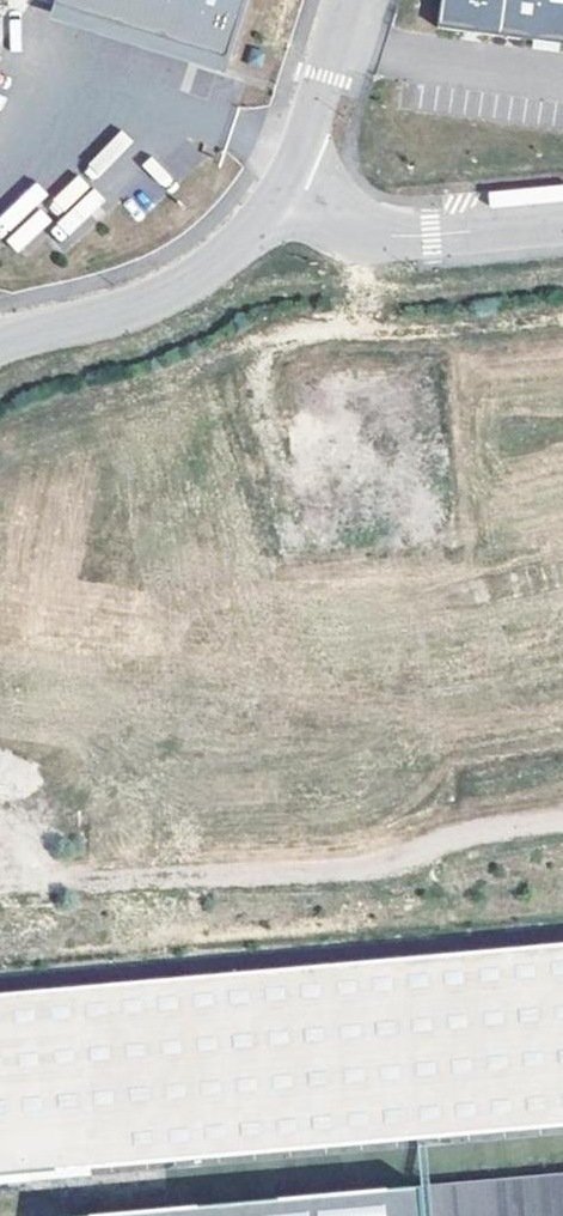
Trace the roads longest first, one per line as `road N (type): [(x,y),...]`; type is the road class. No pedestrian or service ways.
road 1 (unclassified): [(285,196),(173,292),(0,345)]
road 2 (unclassified): [(285,196),(374,238),(562,219)]
road 3 (unclassified): [(354,0),(285,196)]

